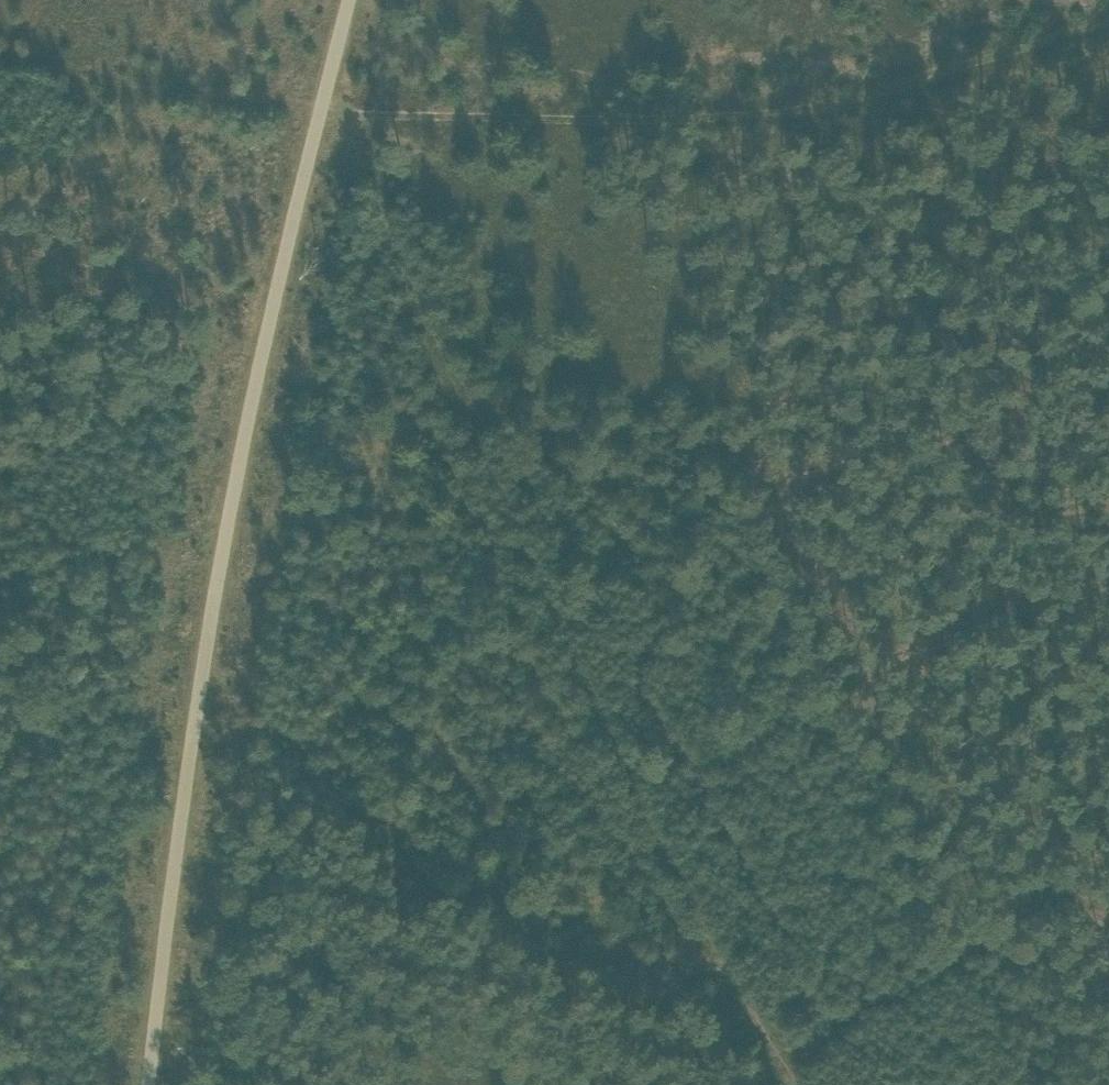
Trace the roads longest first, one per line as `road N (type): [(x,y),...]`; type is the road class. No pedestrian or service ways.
road 1 (track): [(330,110),(715,949)]
road 2 (track): [(1108,21),(868,95),(692,118),(330,110)]
road 3 (track): [(330,110),(0,58)]

